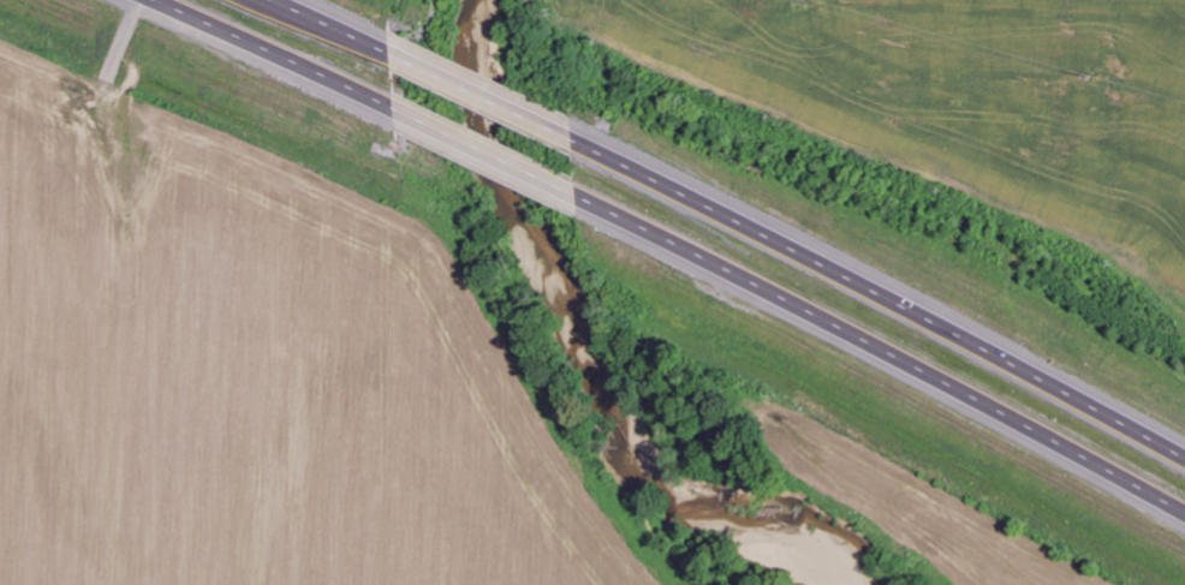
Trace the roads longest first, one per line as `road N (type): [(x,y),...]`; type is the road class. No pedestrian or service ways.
road 1 (trunk): [(1184,456),(576,141)]
road 2 (trunk): [(579,195),(1184,506)]
road 3 (trunk): [(148,0),(399,108)]
road 4 (trunk): [(576,141),(395,54)]
road 5 (trunk): [(399,108),(579,195)]
road 6 (trunk): [(395,54),(272,0)]

